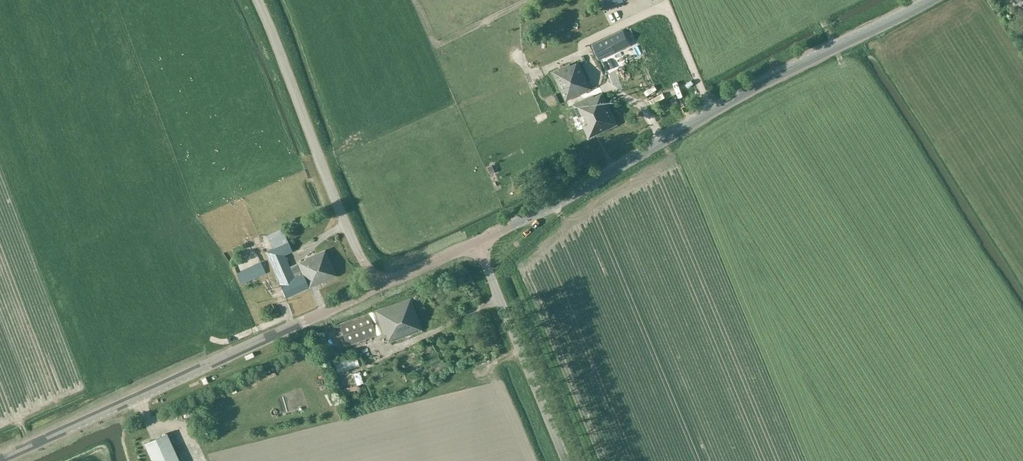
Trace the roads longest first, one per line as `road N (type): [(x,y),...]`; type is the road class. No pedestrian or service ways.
road 1 (unclassified): [(476,242),(762,82),(930,0)]
road 2 (unclassified): [(0,458),(378,287)]
road 3 (unclassified): [(378,287),(342,215),(258,0)]
road 4 (unclassified): [(476,242),(567,460)]

